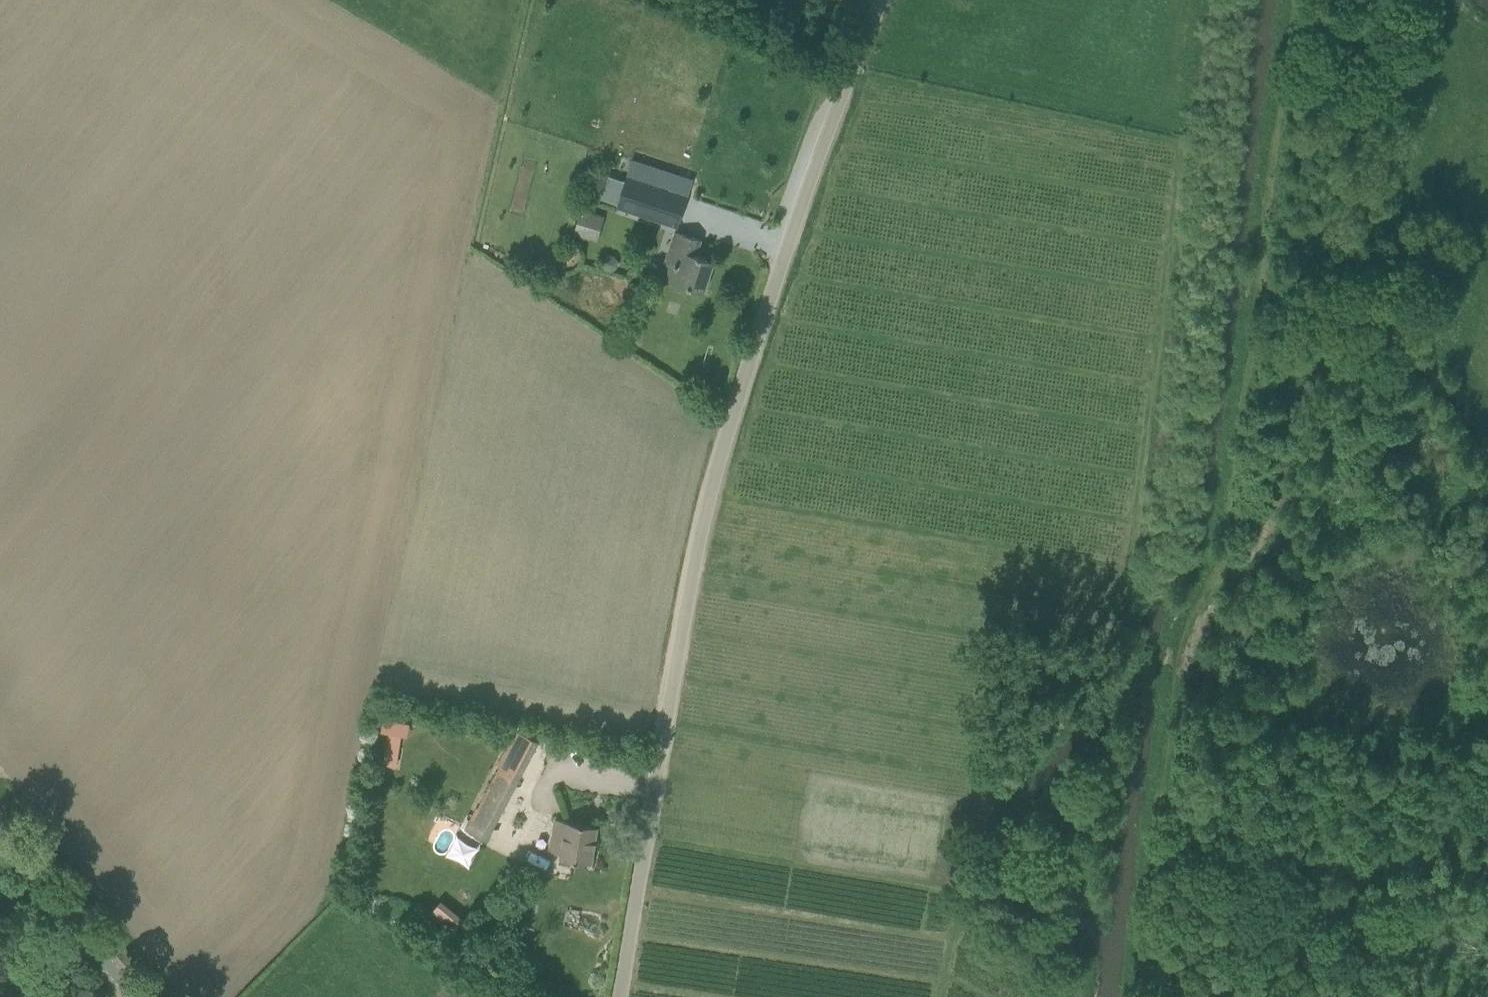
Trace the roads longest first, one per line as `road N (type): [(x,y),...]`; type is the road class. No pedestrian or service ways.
road 1 (unclassified): [(621,996),(717,461),(883,0)]
road 2 (track): [(1176,716),(1212,564),(1300,0)]
road 3 (track): [(1146,996),(1176,716)]
road 4 (tertiary): [(135,996),(0,823)]

